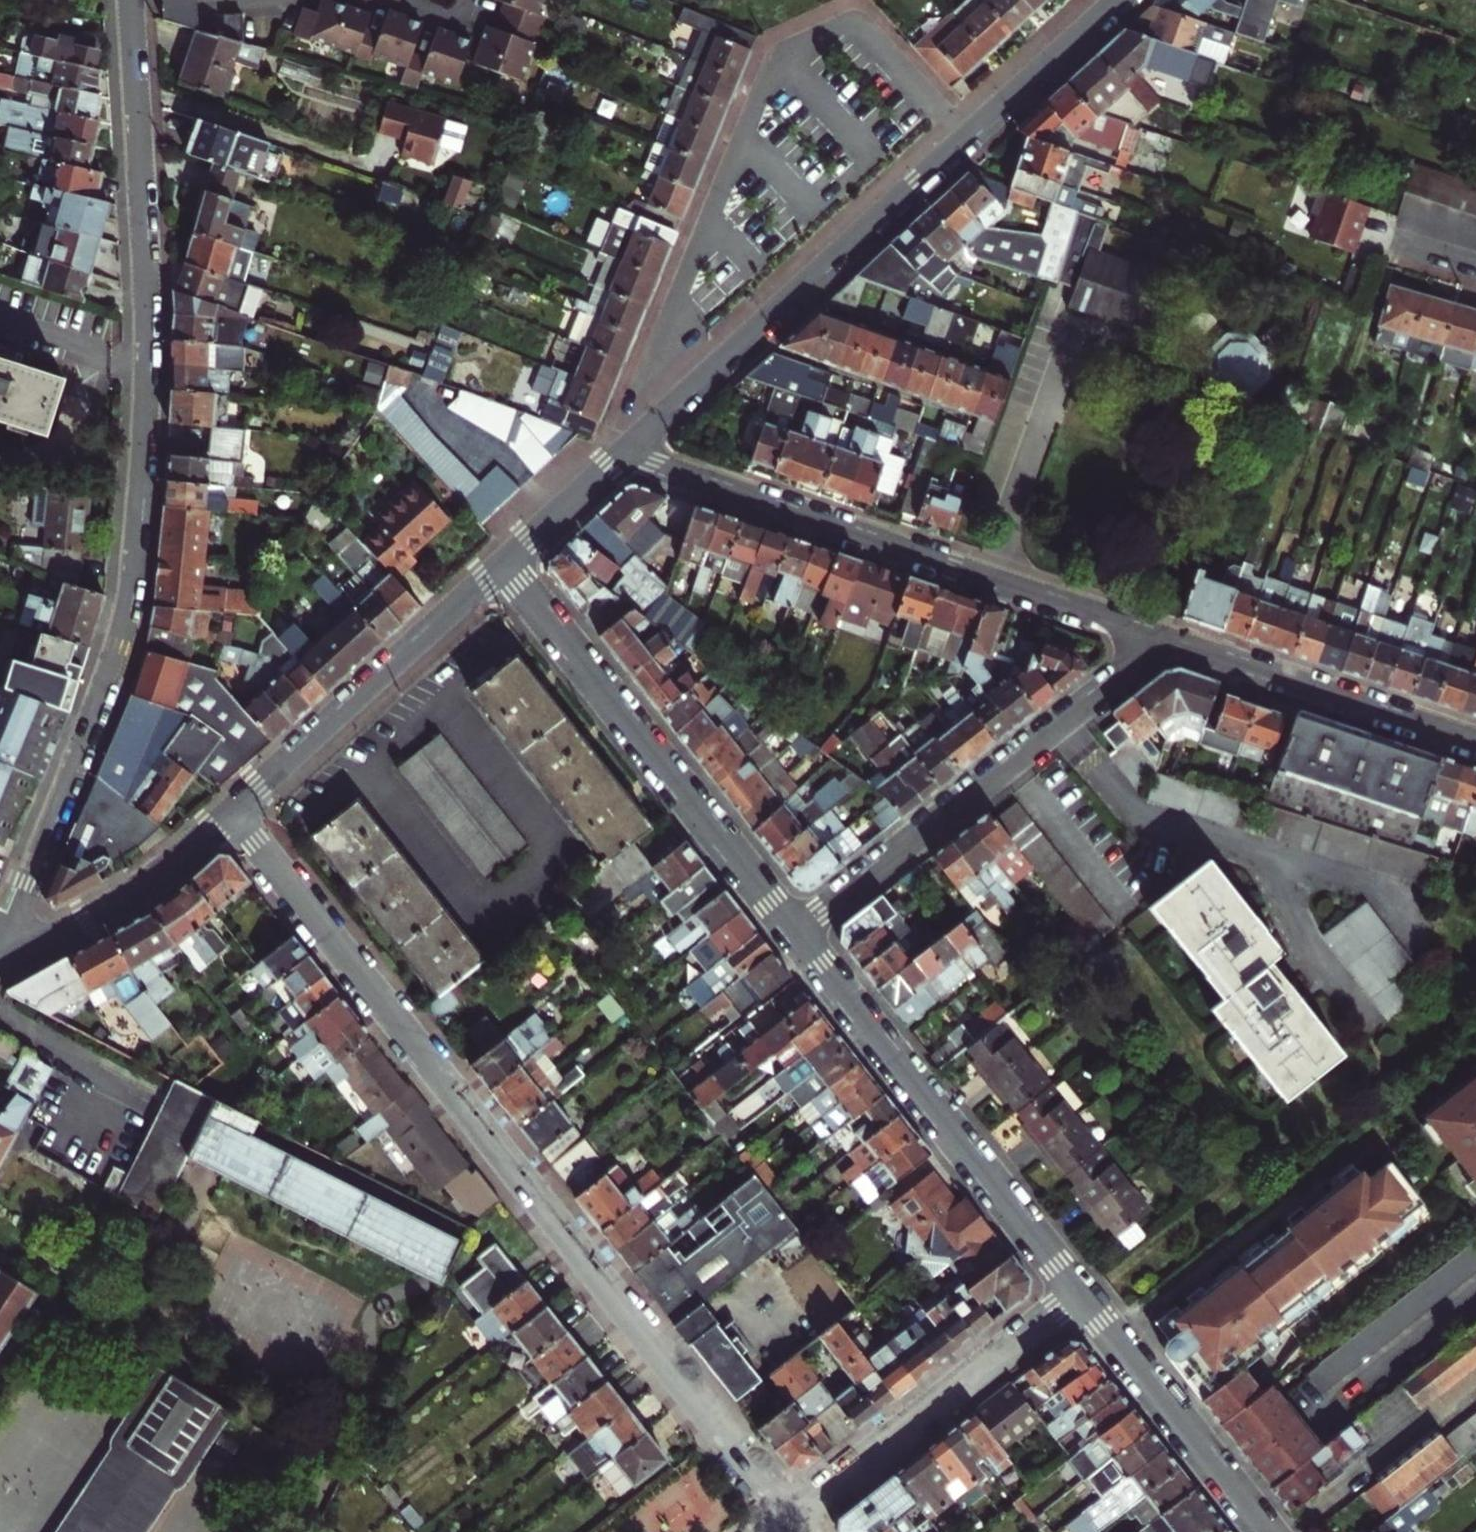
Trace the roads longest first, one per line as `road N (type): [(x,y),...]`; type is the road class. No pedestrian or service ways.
road 1 (tertiary): [(0,935),(27,883),(127,600),(143,334),(127,0)]
road 2 (residential): [(232,813),(789,1516)]
road 3 (tertiary): [(623,455),(1116,0)]
road 4 (residential): [(1168,640),(623,455)]
road 5 (residential): [(793,929),(1168,640)]
road 6 (residential): [(506,564),(793,929)]
road 7 (residential): [(793,929),(1077,1291)]
road 8 (tertiary): [(232,813),(506,564)]
road 9 (residential): [(1077,1291),(789,1516)]
road 10 (residential): [(1475,744),(1168,640)]
road 11 (residential): [(1077,1291),(1270,1531)]
road 12 (tertiary): [(0,944),(32,945),(106,908),(232,813)]
road 13 (tertiary): [(506,564),(623,455)]

